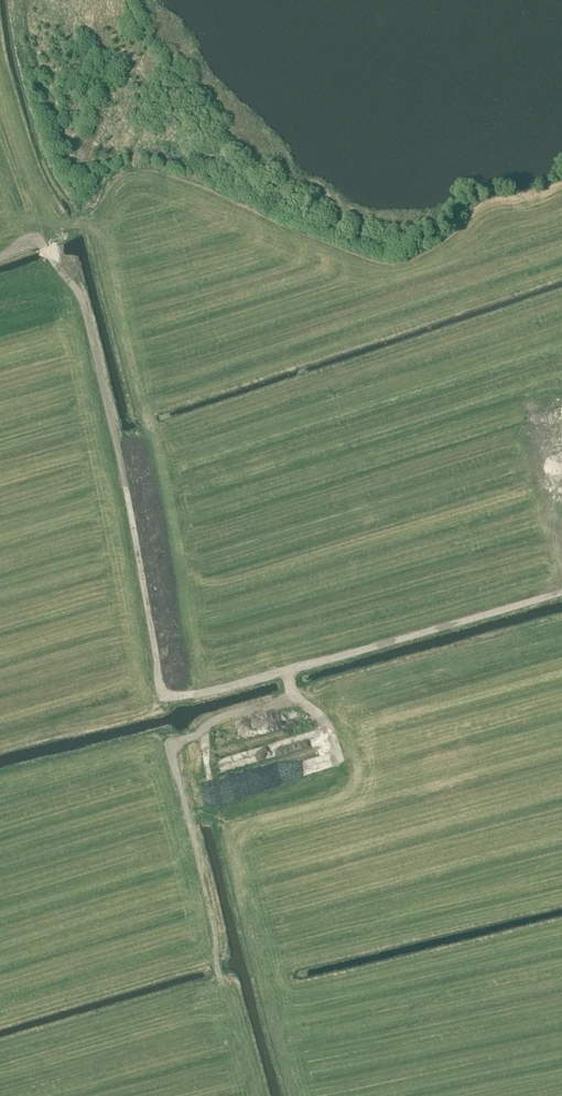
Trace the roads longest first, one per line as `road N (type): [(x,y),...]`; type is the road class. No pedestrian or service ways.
road 1 (track): [(561,593),(164,699),(130,493),(80,299),(36,244),(0,261)]

